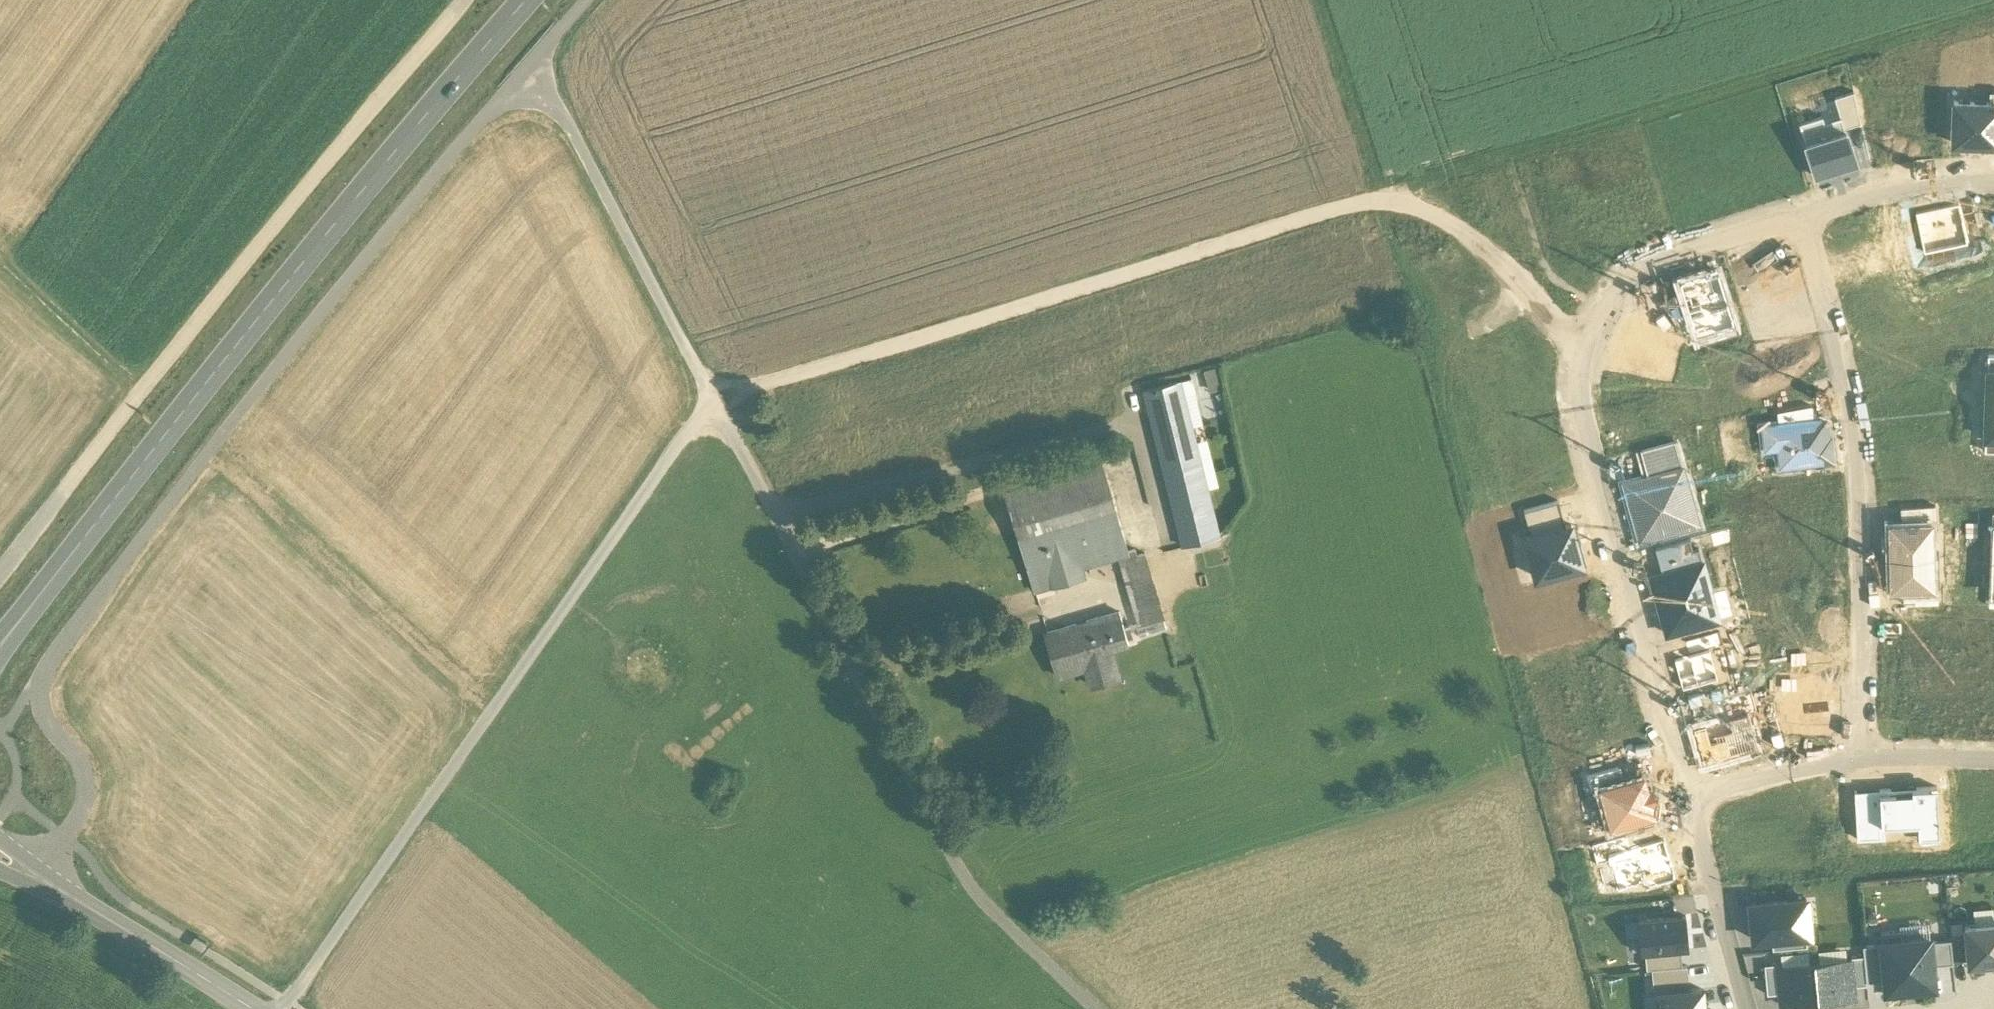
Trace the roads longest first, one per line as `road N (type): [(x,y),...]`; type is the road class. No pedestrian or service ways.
road 1 (track): [(1993,5),(711,398)]
road 2 (track): [(588,0),(206,450),(43,674),(36,699),(85,782),(83,809),(46,882)]
road 3 (secondary): [(516,0),(167,416),(0,646)]
road 4 (track): [(462,0),(136,390),(0,578)]
road 5 (residential): [(1799,220),(1631,274),(1594,307),(1571,370),(1572,397),(1687,798)]
road 6 (unclassified): [(776,516),(950,854),(982,902),(1094,1008)]
road 7 (residential): [(1858,758),(1865,515),(1838,344),(1799,220)]
road 8 (track): [(533,59),(776,516)]
road 9 (track): [(206,450),(493,710)]
road 10 (track): [(493,710),(711,398)]
road 11 (track): [(283,1008),(493,710)]
road 12 (residential): [(252,1008),(46,882)]
road 13 (track): [(1321,0),(1382,195)]
road 14 (residential): [(1993,184),(1920,189),(1799,220)]
road 15 (track): [(0,265),(136,390)]
road 16 (residential): [(1687,798),(1788,768),(1858,758)]
road 17 (residential): [(1858,758),(1993,758)]

